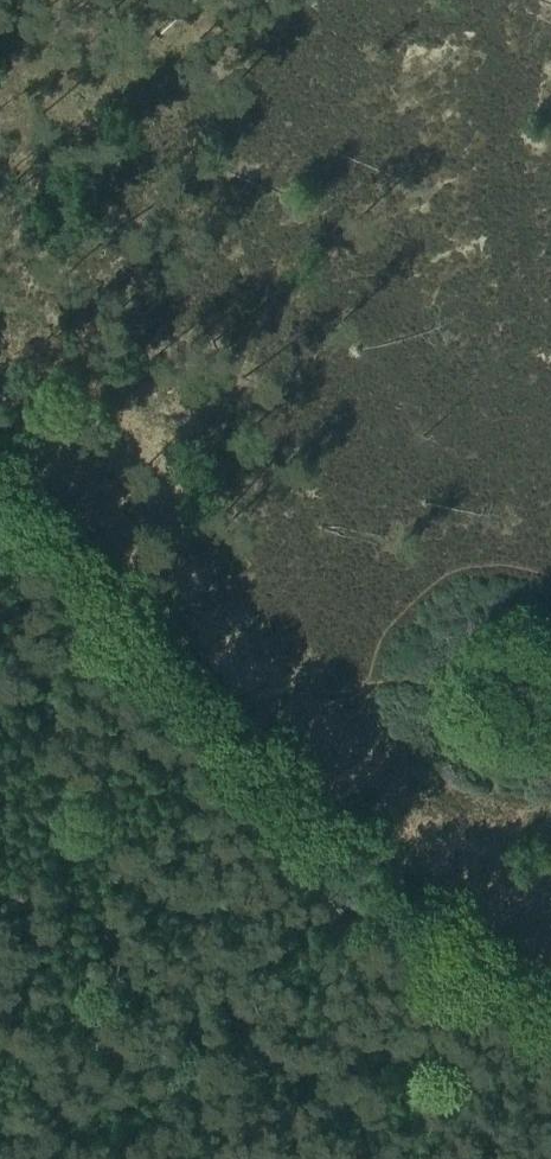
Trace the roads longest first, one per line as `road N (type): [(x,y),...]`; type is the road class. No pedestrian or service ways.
road 1 (track): [(0,455),(214,699),(322,807),(437,918),(550,994)]

